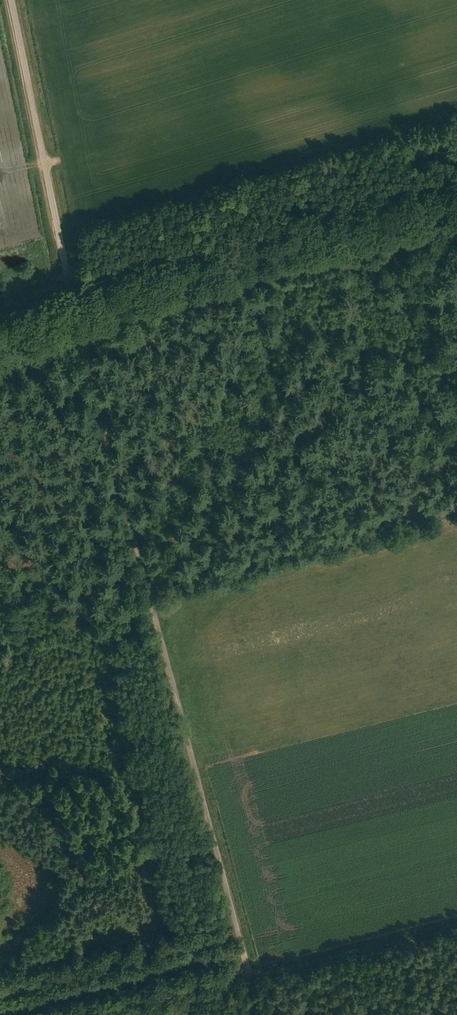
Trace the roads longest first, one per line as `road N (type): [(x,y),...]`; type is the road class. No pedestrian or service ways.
road 1 (unclassified): [(249,977),(72,296),(11,0)]
road 2 (track): [(0,338),(456,200)]
road 3 (track): [(86,1014),(249,977)]
road 4 (track): [(0,642),(151,603)]

